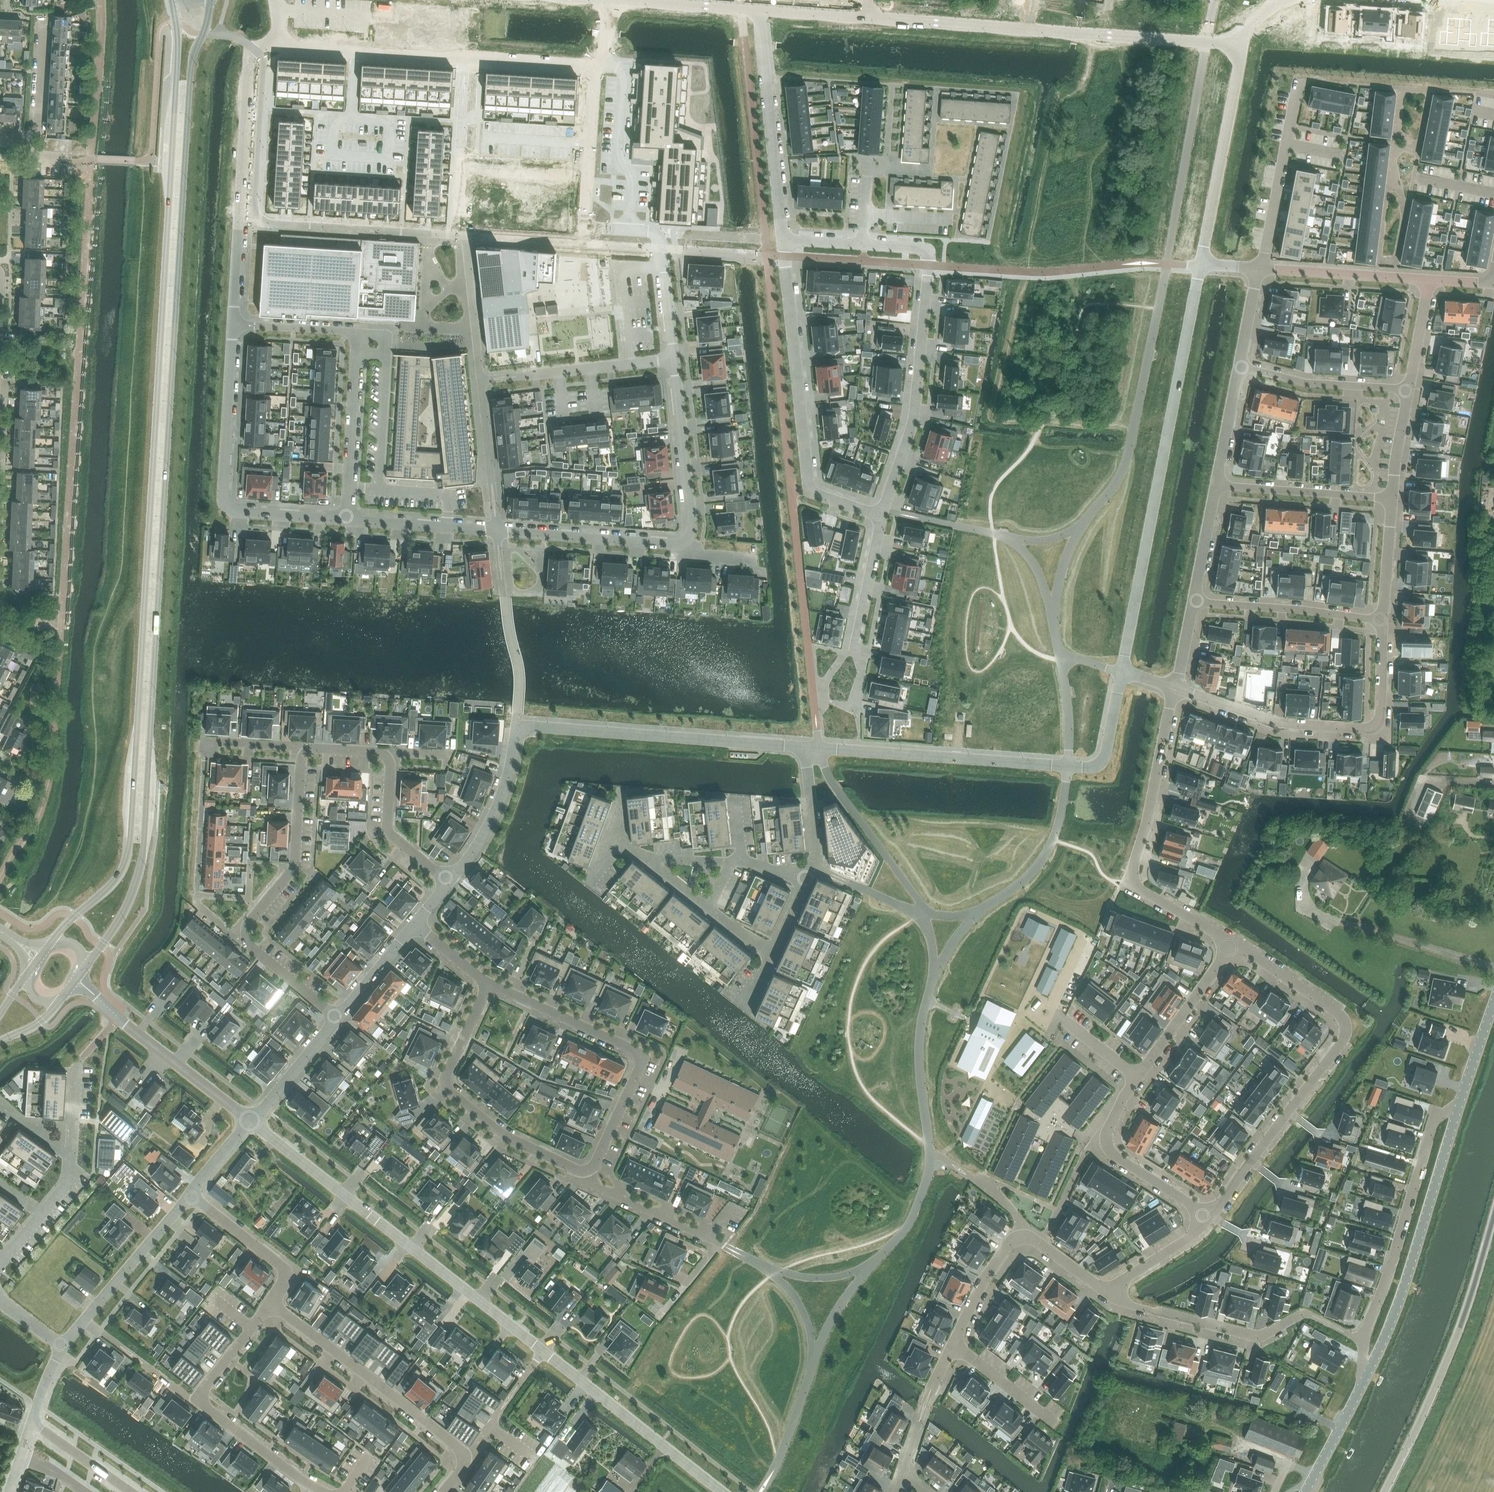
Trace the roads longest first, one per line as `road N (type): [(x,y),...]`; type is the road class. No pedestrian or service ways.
road 1 (secondary): [(83,971),(122,920),(143,860),(190,85),(210,0)]
road 2 (secondary): [(170,0),(178,45),(128,854),(119,877),(51,944)]
road 3 (residential): [(721,1491),(251,1122)]
road 4 (residential): [(465,58),(297,50),(278,40),(250,58),(235,325)]
road 5 (residential): [(450,882),(503,796),(517,728),(807,748)]
road 6 (residential): [(1123,675),(1199,265)]
road 7 (residential): [(387,756),(316,747),(303,754),(296,866),(248,933),(252,946),(337,1017)]
road 8 (residential): [(807,748),(1106,770),(1123,675)]
road 9 (residential): [(1209,1216),(1344,1031),(1338,1017),(1232,948)]
road 10 (residential): [(870,19),(1234,44)]
road 11 (residential): [(344,516),(687,542)]
road 12 (residential): [(784,239),(809,488),(885,512)]
road 13 (residential): [(1232,948),(1136,884),(1175,692)]
road 14 (residential): [(235,325),(225,505),(344,516)]
road 15 (unclassified): [(1363,1384),(1408,1276),(1459,1107)]
road 16 (residential): [(489,985),(639,1055),(588,1172)]
road 17 (unclassified): [(1386,1491),(1453,1343),(1493,1219)]
road 18 (residential): [(588,1172),(504,1135),(446,1086),(489,985)]
road 19 (residential): [(1105,1292),(1258,1336),(1305,1312),(1361,1339)]
road 20 (residential): [(320,1491),(200,1401),(271,1303)]
road 21 (residential): [(1459,1107),(1433,1121),(1361,1339)]
road 22 (residential): [(271,1303),(455,1444),(463,1467)]
road 23 (residential): [(929,273),(913,422),(885,512)]
road 24 (residential): [(660,233),(582,228),(596,64)]
road 25 (residential): [(1234,44),(1245,44),(1199,265)]
road 26 (residential): [(955,1347),(1014,1241),(1034,1241),(1105,1292)]
road 27 (residential): [(761,12),(784,239)]
road 28 (residential): [(75,1067),(69,1178),(0,1262)]
road 29 (residential): [(1141,1079),(1097,1141),(1209,1216)]
road 30 (residential): [(1175,692),(1281,725),(1379,724)]
road 31 (residential): [(66,1347),(192,1194)]
road 32 (residential): [(1256,269),(1266,256),(1301,79)]
road 33 (residential): [(338,330),(353,341),(344,516)]
road 34 (residential): [(1384,617),(1192,603)]
road 35 (residential): [(687,542),(672,361)]
road 36 (residential): [(1392,496),(1215,487)]
road 37 (residential): [(1256,269),(1430,281)]
road 38 (residential): [(1408,386),(1307,383),(1238,365)]
road 39 (residential): [(251,1122),(116,1019)]
road 40 (residential): [(726,1247),(596,1186),(588,1172)]
road 41 (residential): [(1232,948),(1141,1079)]
road 42 (residential): [(465,58),(456,215)]
road 43 (residential): [(271,1303),(285,1281),(283,1267),(192,1194)]
road 44 (residential): [(450,882),(389,831),(387,756)]
road 45 (residential): [(612,0),(761,12)]
road 46 (residential): [(528,375),(672,361)]
road 47 (residential): [(885,512),(855,649)]
road 48 (residential): [(251,1122),(337,1017)]
road 49 (residential): [(807,748),(815,858),(806,878)]
road 50 (residential): [(596,64),(465,58)]
road 51 (residential): [(1105,1292),(1209,1216)]
road 52 (residential): [(672,361),(660,233)]
road 53 (residential): [(1215,487),(1238,365)]
road 54 (residential): [(784,239),(660,233)]
road 55 (residential): [(33,143),(42,20)]
road 56 (residential): [(955,1347),(1053,1420)]
road 57 (residential): [(1392,496),(1384,617)]
road 58 (unclassified): [(1306,1491),(1363,1384)]
road 59 (residential): [(32,1423),(132,1491)]
road 60 (residential): [(337,1017),(415,925)]

